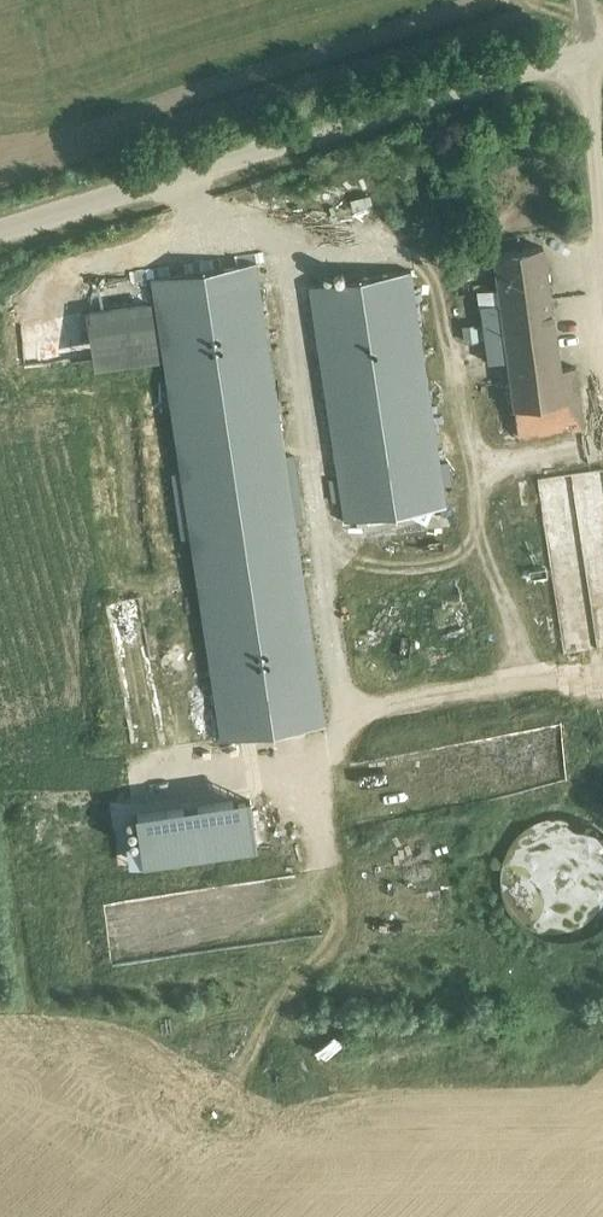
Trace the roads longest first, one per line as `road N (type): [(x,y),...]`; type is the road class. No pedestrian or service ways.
road 1 (unclassified): [(0,233),(584,59)]
road 2 (unclassified): [(602,183),(584,59)]

